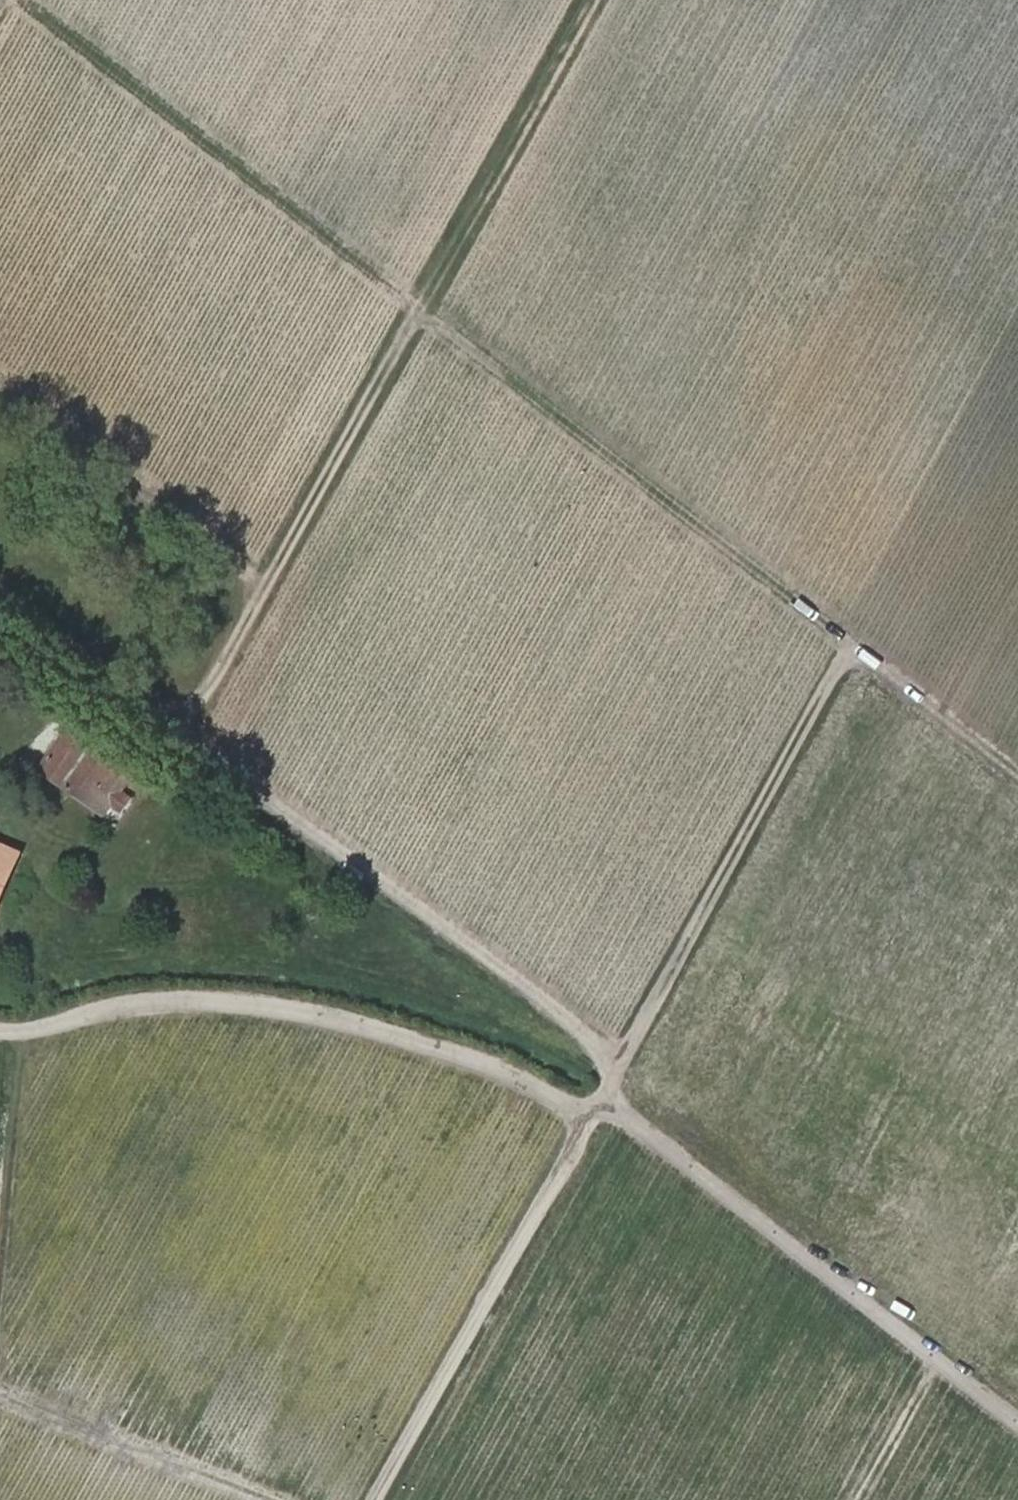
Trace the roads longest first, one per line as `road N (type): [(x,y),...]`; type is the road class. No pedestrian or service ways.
road 1 (track): [(0,1030),(222,997),(350,1022),(508,1069),(574,1113),(603,1110),(629,1120),(1017,1425)]
road 2 (track): [(849,646),(14,0)]
road 3 (track): [(204,697),(593,0)]
road 4 (track): [(609,1065),(849,646),(1017,777)]
road 5 (track): [(204,697),(194,744),(243,789),(588,1037),(609,1065),(593,1111)]
road 6 (track): [(376,1499),(593,1111)]
road 7 (track): [(0,1396),(268,1499)]

